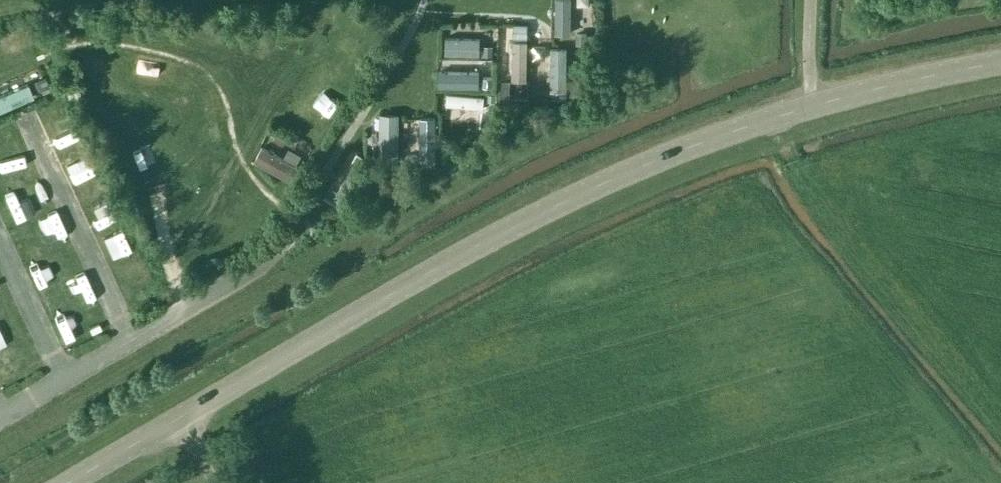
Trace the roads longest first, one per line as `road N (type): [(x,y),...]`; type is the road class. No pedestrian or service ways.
road 1 (secondary): [(67,482),(527,218),(643,164),(813,103),(1000,61)]

